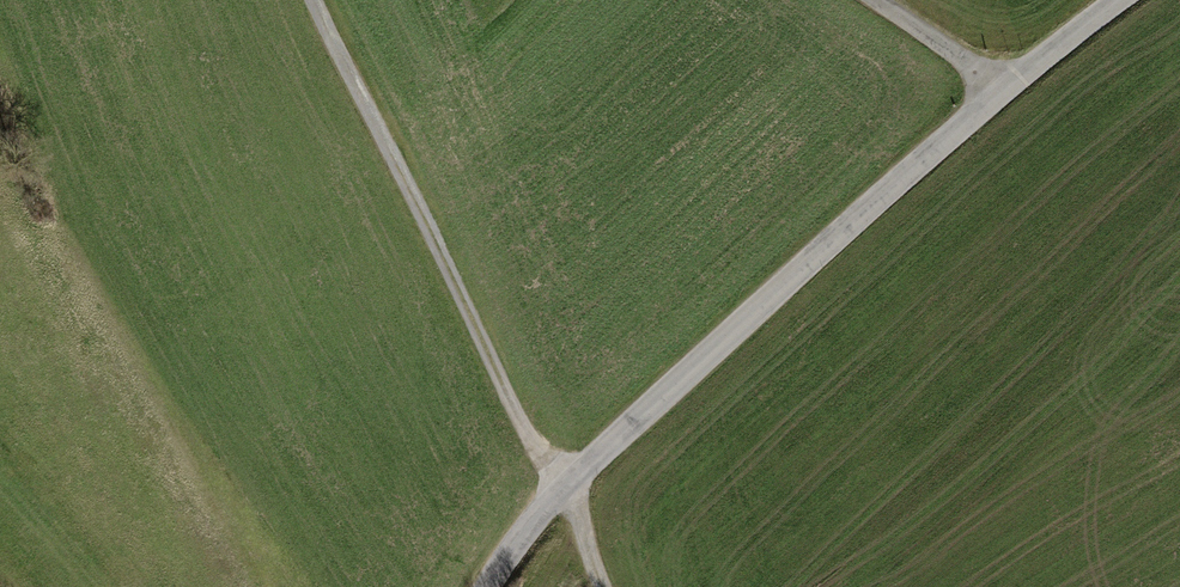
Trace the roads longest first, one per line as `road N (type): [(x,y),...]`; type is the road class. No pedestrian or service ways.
road 1 (unclassified): [(486,586),(656,397),(1004,91)]
road 2 (track): [(315,0),(531,443),(573,485),(603,586)]
road 3 (unclassified): [(1004,91),(877,0)]
road 4 (unclassified): [(1004,91),(1117,0)]

